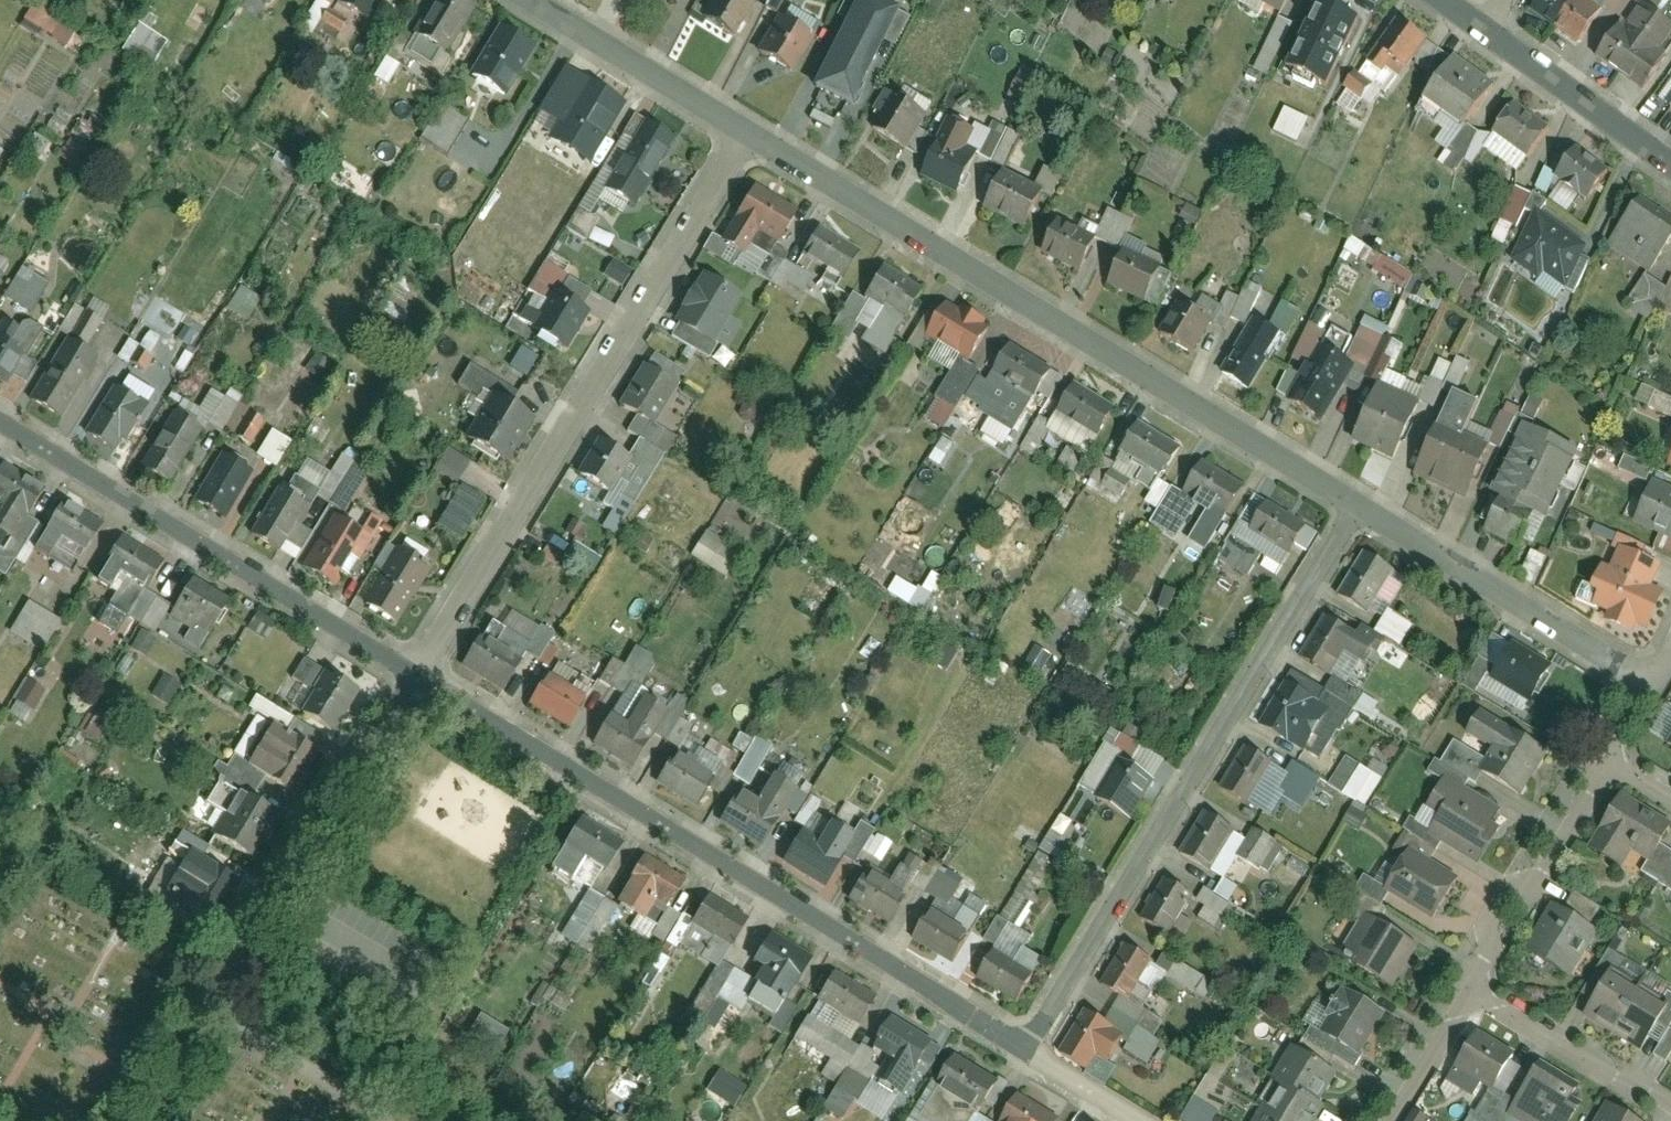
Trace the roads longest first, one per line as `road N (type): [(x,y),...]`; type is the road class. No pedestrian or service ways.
road 1 (residential): [(1019,1054),(418,679)]
road 2 (residential): [(1359,502),(759,135)]
road 3 (residential): [(1359,502),(1019,1054)]
road 4 (residential): [(418,679),(759,135)]
road 5 (residential): [(418,679),(0,427)]
road 6 (residential): [(1652,684),(1359,502)]
road 7 (residential): [(290,902),(285,899),(418,679)]
road 8 (residential): [(759,135),(537,0)]
road 9 (residential): [(1600,760),(1469,967)]
road 10 (residential): [(1469,967),(1670,1089)]
road 11 (residential): [(1496,39),(1670,165)]
road 12 (residential): [(1469,967),(1377,1120)]
road 13 (residential): [(1137,1120),(1019,1054)]

